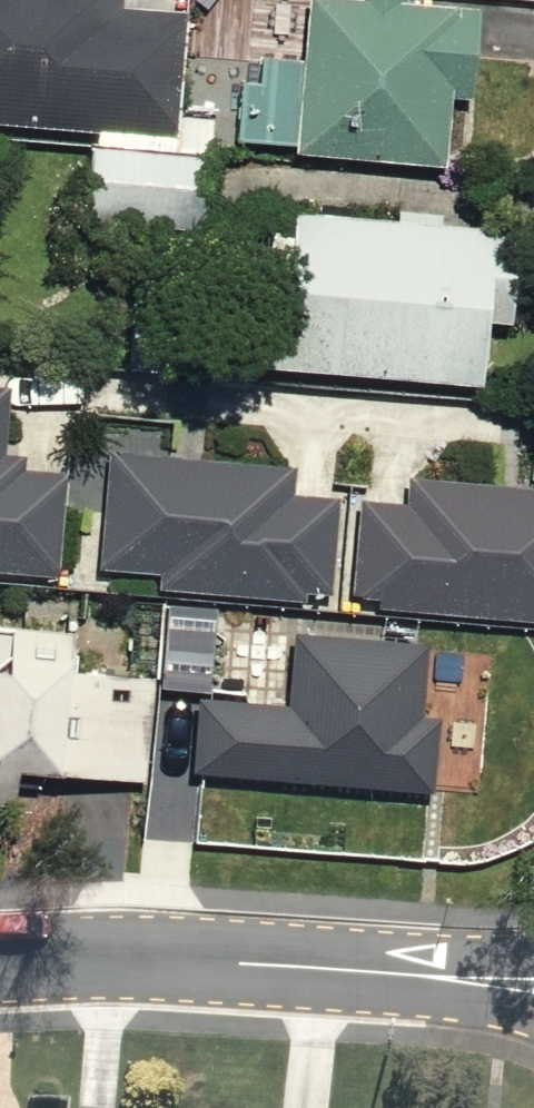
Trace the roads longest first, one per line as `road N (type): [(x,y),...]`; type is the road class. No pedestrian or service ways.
road 1 (residential): [(0,957),(227,962),(533,985)]

